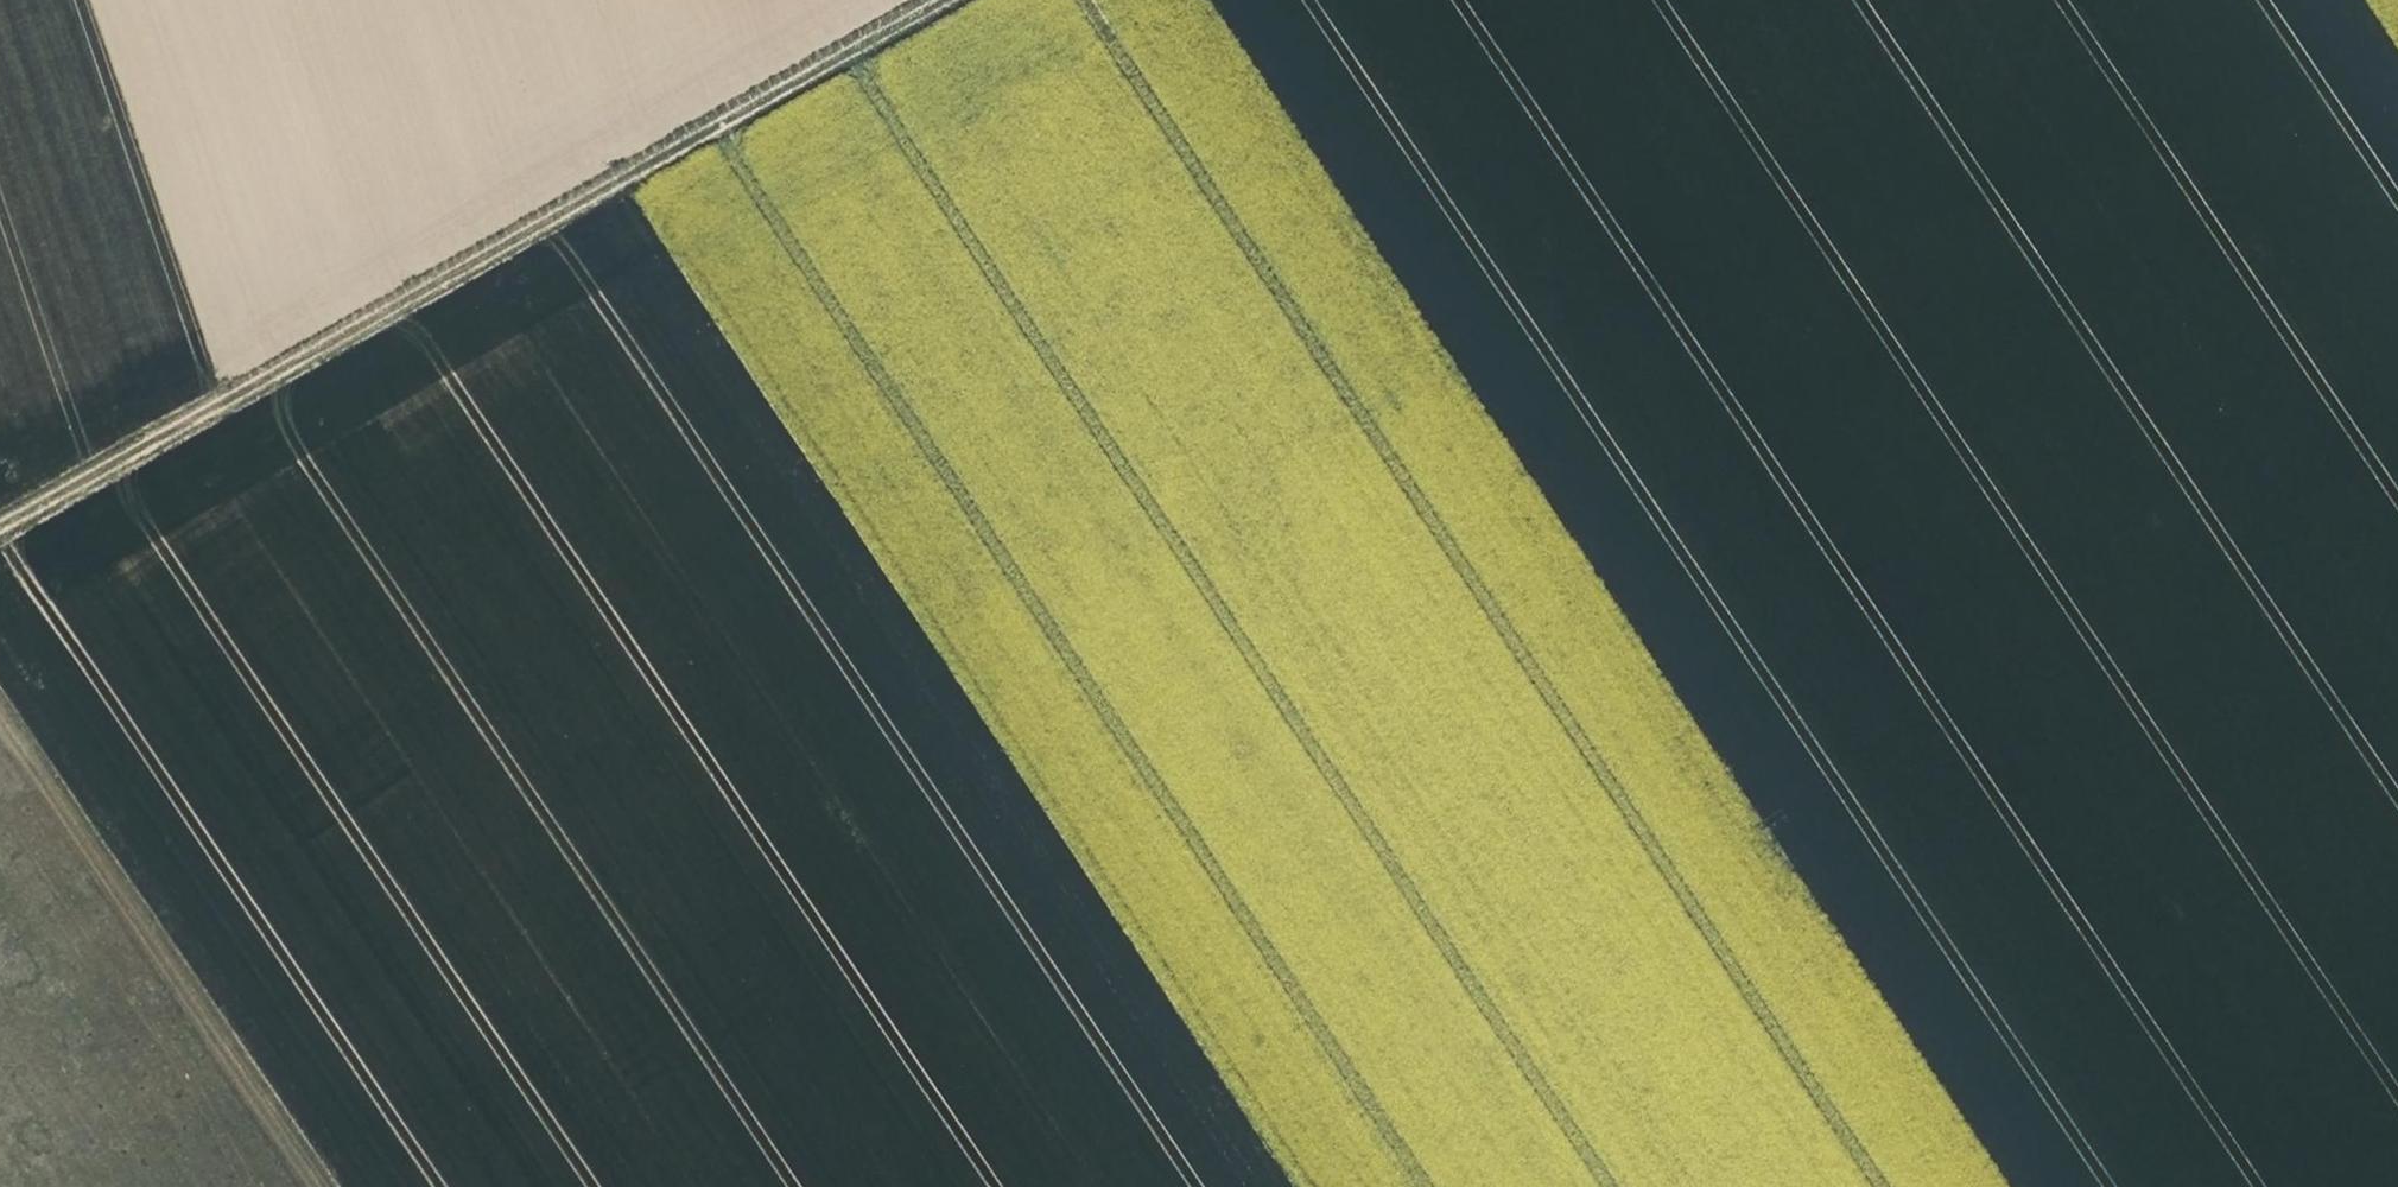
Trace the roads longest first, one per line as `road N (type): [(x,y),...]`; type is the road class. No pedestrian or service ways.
road 1 (track): [(0,519),(919,0)]

